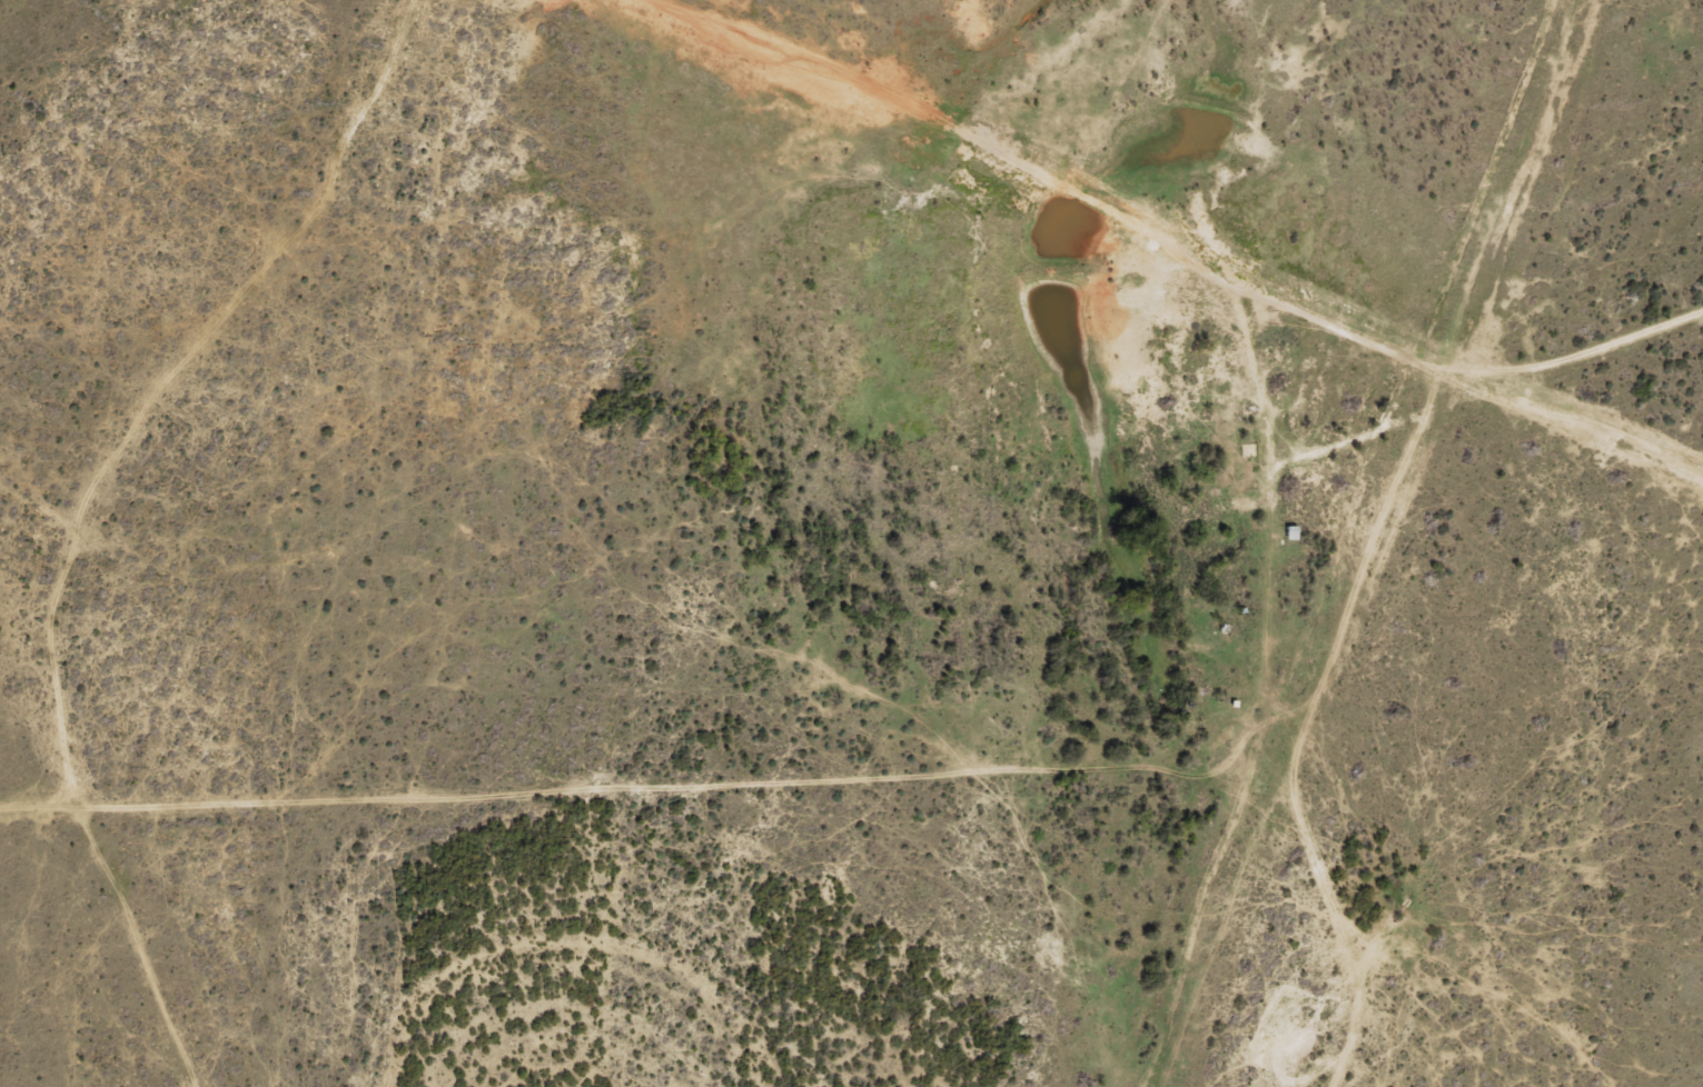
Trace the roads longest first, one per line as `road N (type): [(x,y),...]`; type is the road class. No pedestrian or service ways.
road 1 (track): [(1564,0),(1512,93),(1399,161),(1366,222),(1349,329),(1277,435),(1277,642),(1260,676)]

